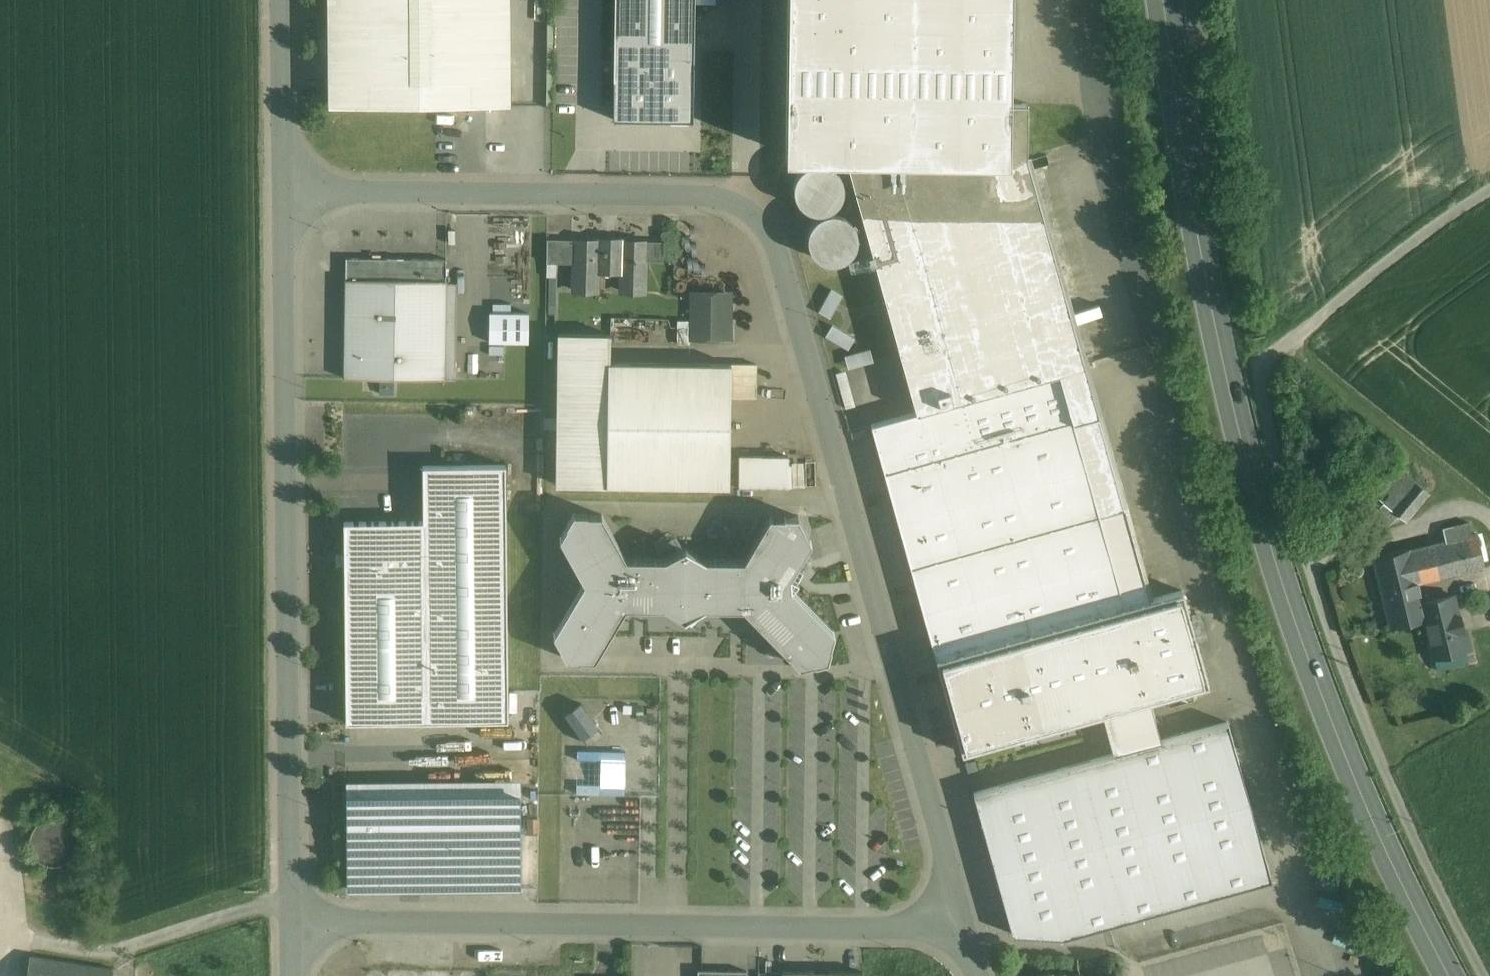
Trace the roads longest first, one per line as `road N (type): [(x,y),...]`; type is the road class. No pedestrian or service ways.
road 1 (residential): [(286,192),(719,196),(757,215),(778,245),(957,924)]
road 2 (primary): [(1166,0),(1232,413),(1281,584),(1374,818),(1454,975)]
road 3 (residential): [(286,192),(293,895)]
road 4 (residential): [(294,920),(957,924)]
road 5 (unclassified): [(293,895),(107,951),(22,941),(15,975)]
road 6 (unclassified): [(283,0),(286,192)]

